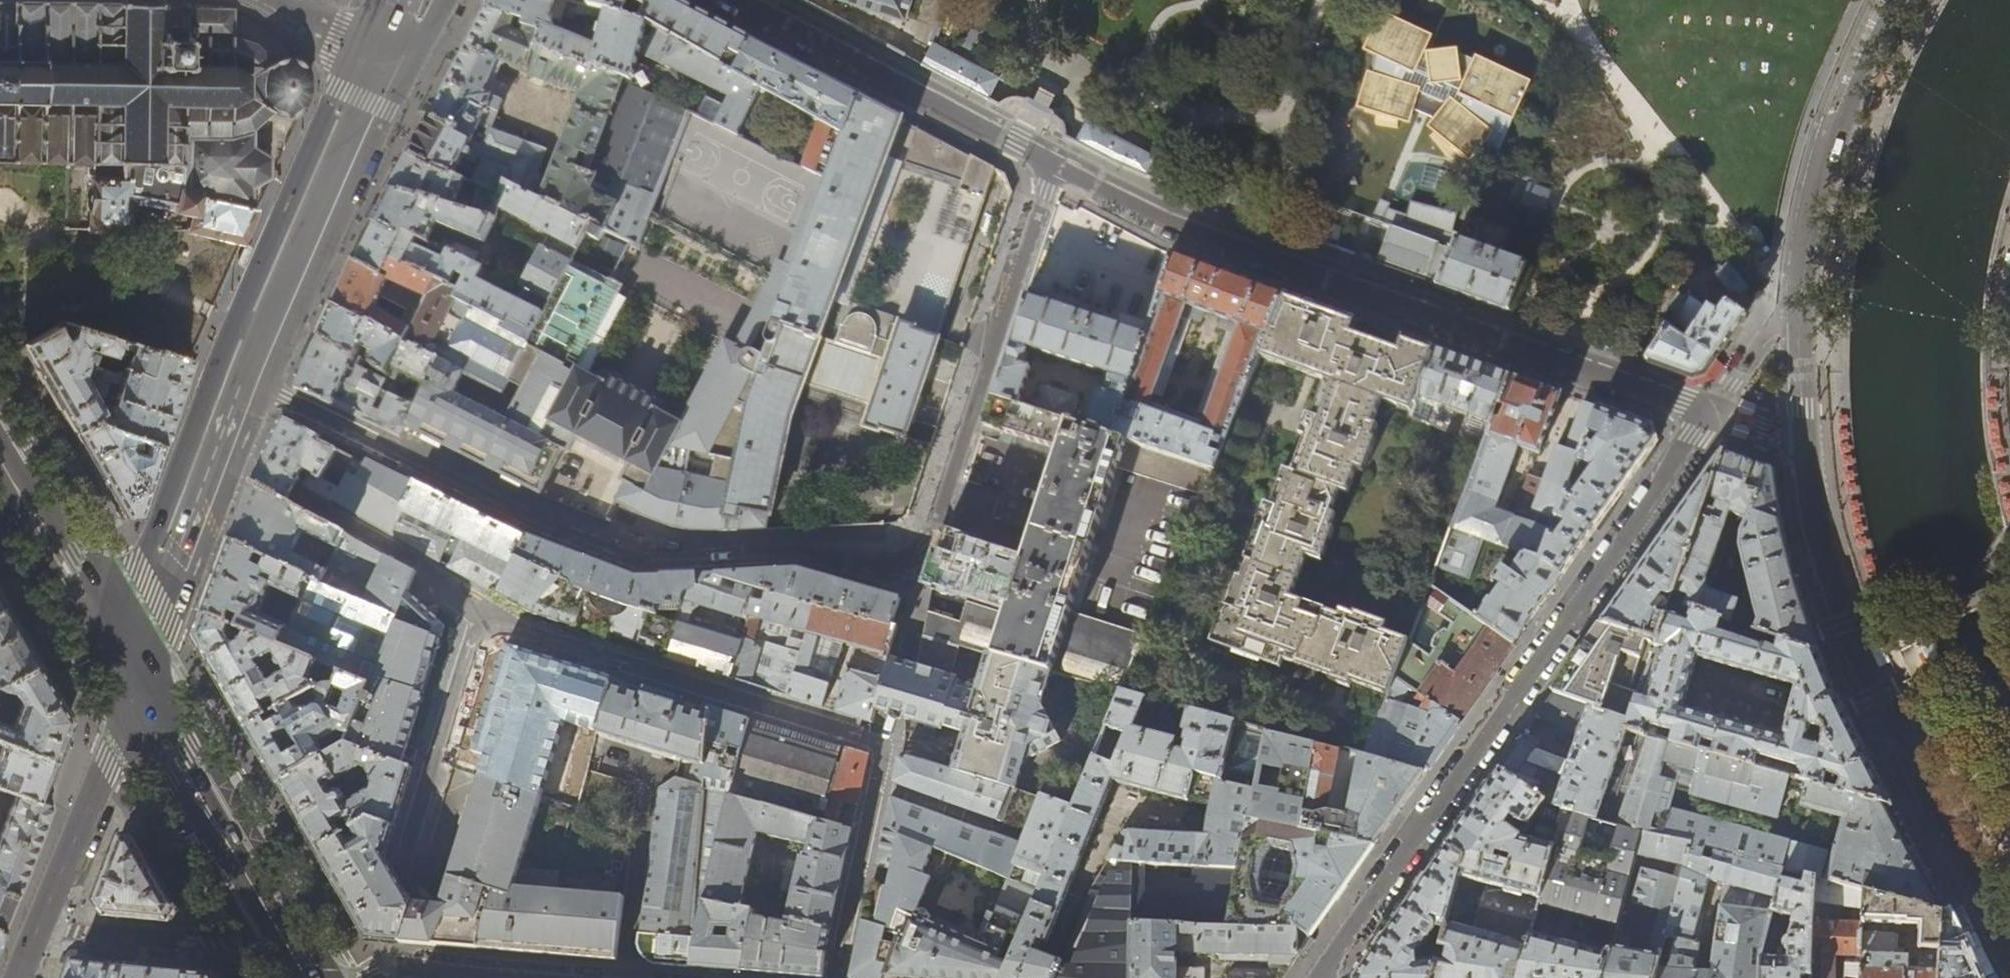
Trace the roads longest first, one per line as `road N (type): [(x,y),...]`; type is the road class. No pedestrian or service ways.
road 1 (residential): [(1054,167),(1165,225),(1713,411),(1319,977)]
road 2 (residential): [(1054,167),(939,522),(926,550),(888,569),(800,553),(641,563),(242,380)]
road 3 (residential): [(2009,956),(1852,627),(1818,523),(1807,443),(1802,353),(1813,226),(1833,134),(1893,0)]
road 4 (residential): [(478,614),(881,745),(836,977)]
road 5 (residential): [(387,971),(381,941),(478,614)]
road 6 (residential): [(733,0),(1054,167)]
road 7 (primary): [(305,977),(135,688)]
road 8 (secondary): [(135,688),(19,977)]
road 9 (residential): [(478,614),(418,564),(216,448)]
road 10 (secondary): [(242,380),(365,101)]
road 11 (primary): [(135,688),(0,455)]
road 12 (secondary): [(135,688),(216,448)]
road 13 (secondary): [(365,101),(447,0)]

